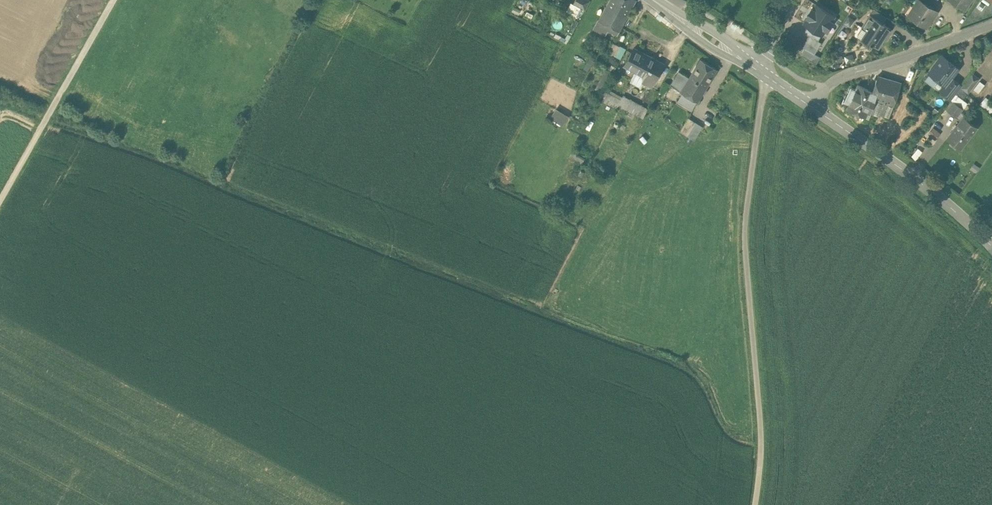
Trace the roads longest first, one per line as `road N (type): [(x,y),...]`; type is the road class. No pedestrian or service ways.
road 1 (track): [(0,204),(115,0)]
road 2 (secondary): [(991,245),(807,103)]
road 3 (unclassified): [(991,23),(846,74),(807,103)]
road 4 (secondary): [(766,75),(657,0)]

